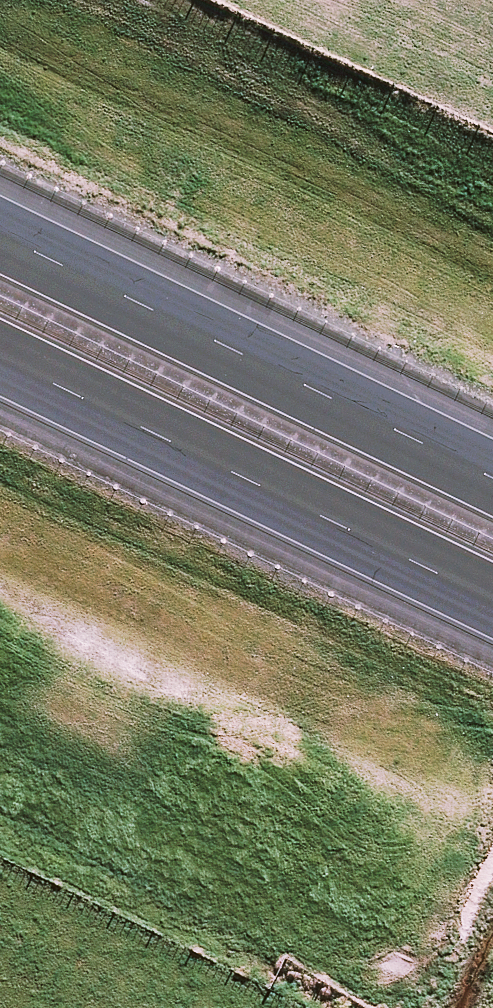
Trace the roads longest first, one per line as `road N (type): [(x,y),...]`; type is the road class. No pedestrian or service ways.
road 1 (motorway): [(0,238),(492,481)]
road 2 (motorway): [(492,592),(0,351)]
road 3 (track): [(343,1007),(0,796)]

